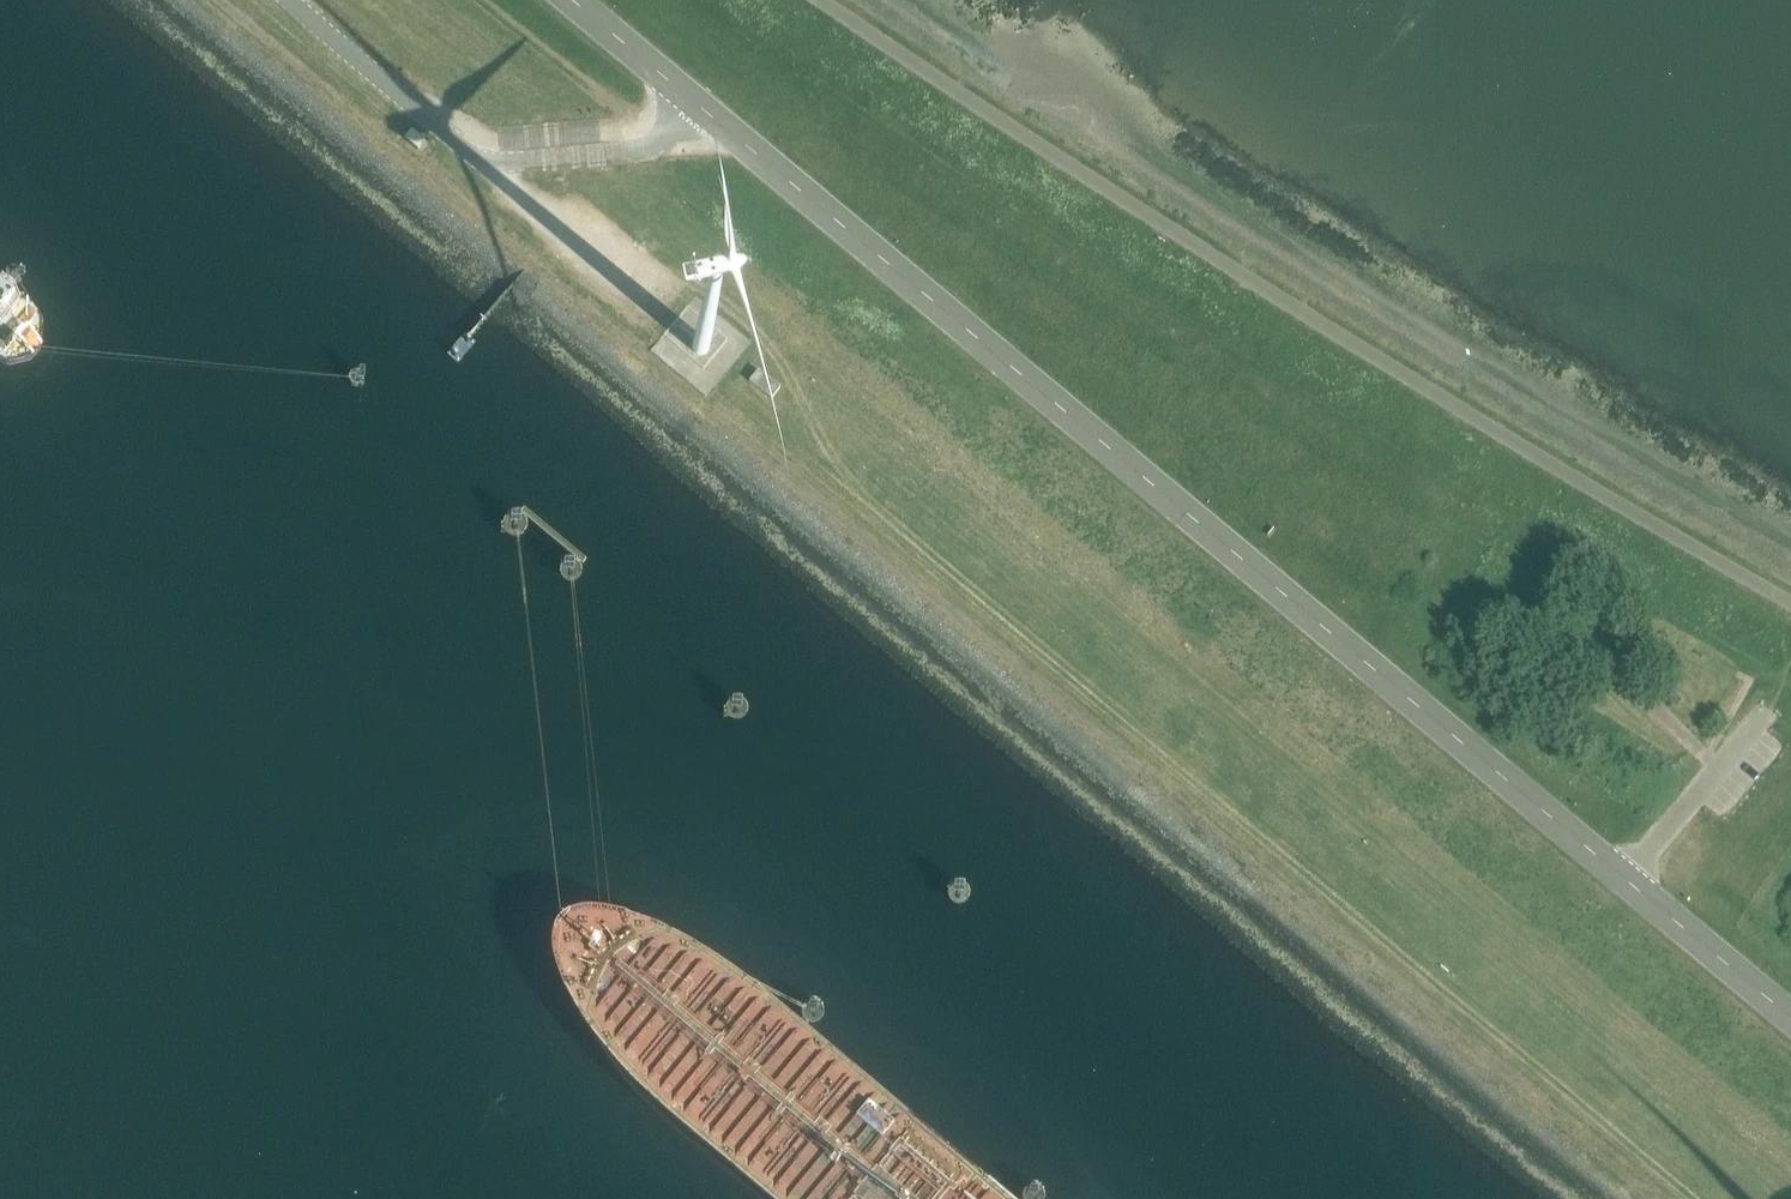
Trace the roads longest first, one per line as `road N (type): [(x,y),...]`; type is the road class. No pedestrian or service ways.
road 1 (tertiary): [(1790,1017),(578,0)]

